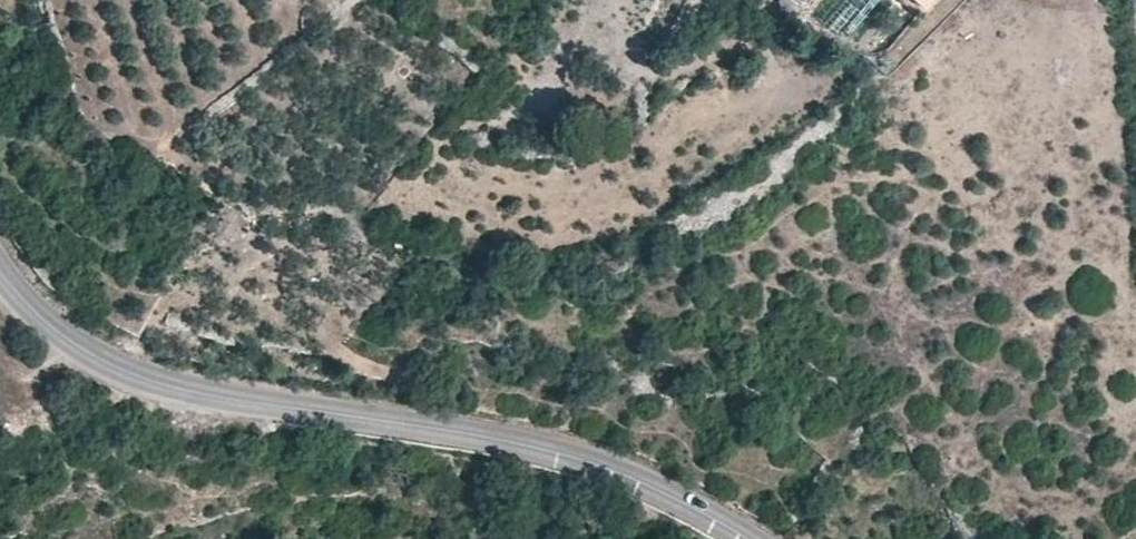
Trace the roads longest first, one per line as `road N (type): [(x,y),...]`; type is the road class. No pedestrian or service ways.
road 1 (tertiary): [(751,538),(662,490),(537,446),(155,381),(95,354),(38,311),(0,264)]

